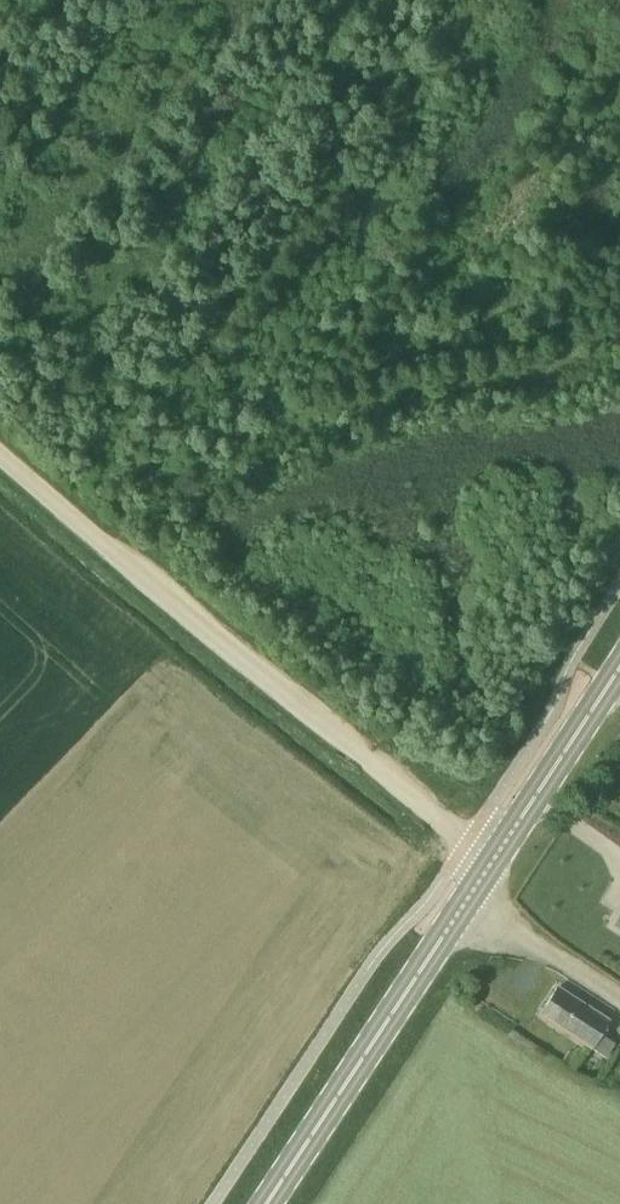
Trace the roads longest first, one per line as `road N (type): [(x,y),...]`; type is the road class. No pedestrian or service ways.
road 1 (track): [(546,778),(121,516),(0,399)]
road 2 (unclassified): [(491,859),(0,466)]
road 3 (secondary): [(268,1203),(467,896)]
road 4 (secondary): [(491,859),(619,663)]
road 5 (unclassified): [(619,995),(467,896)]

